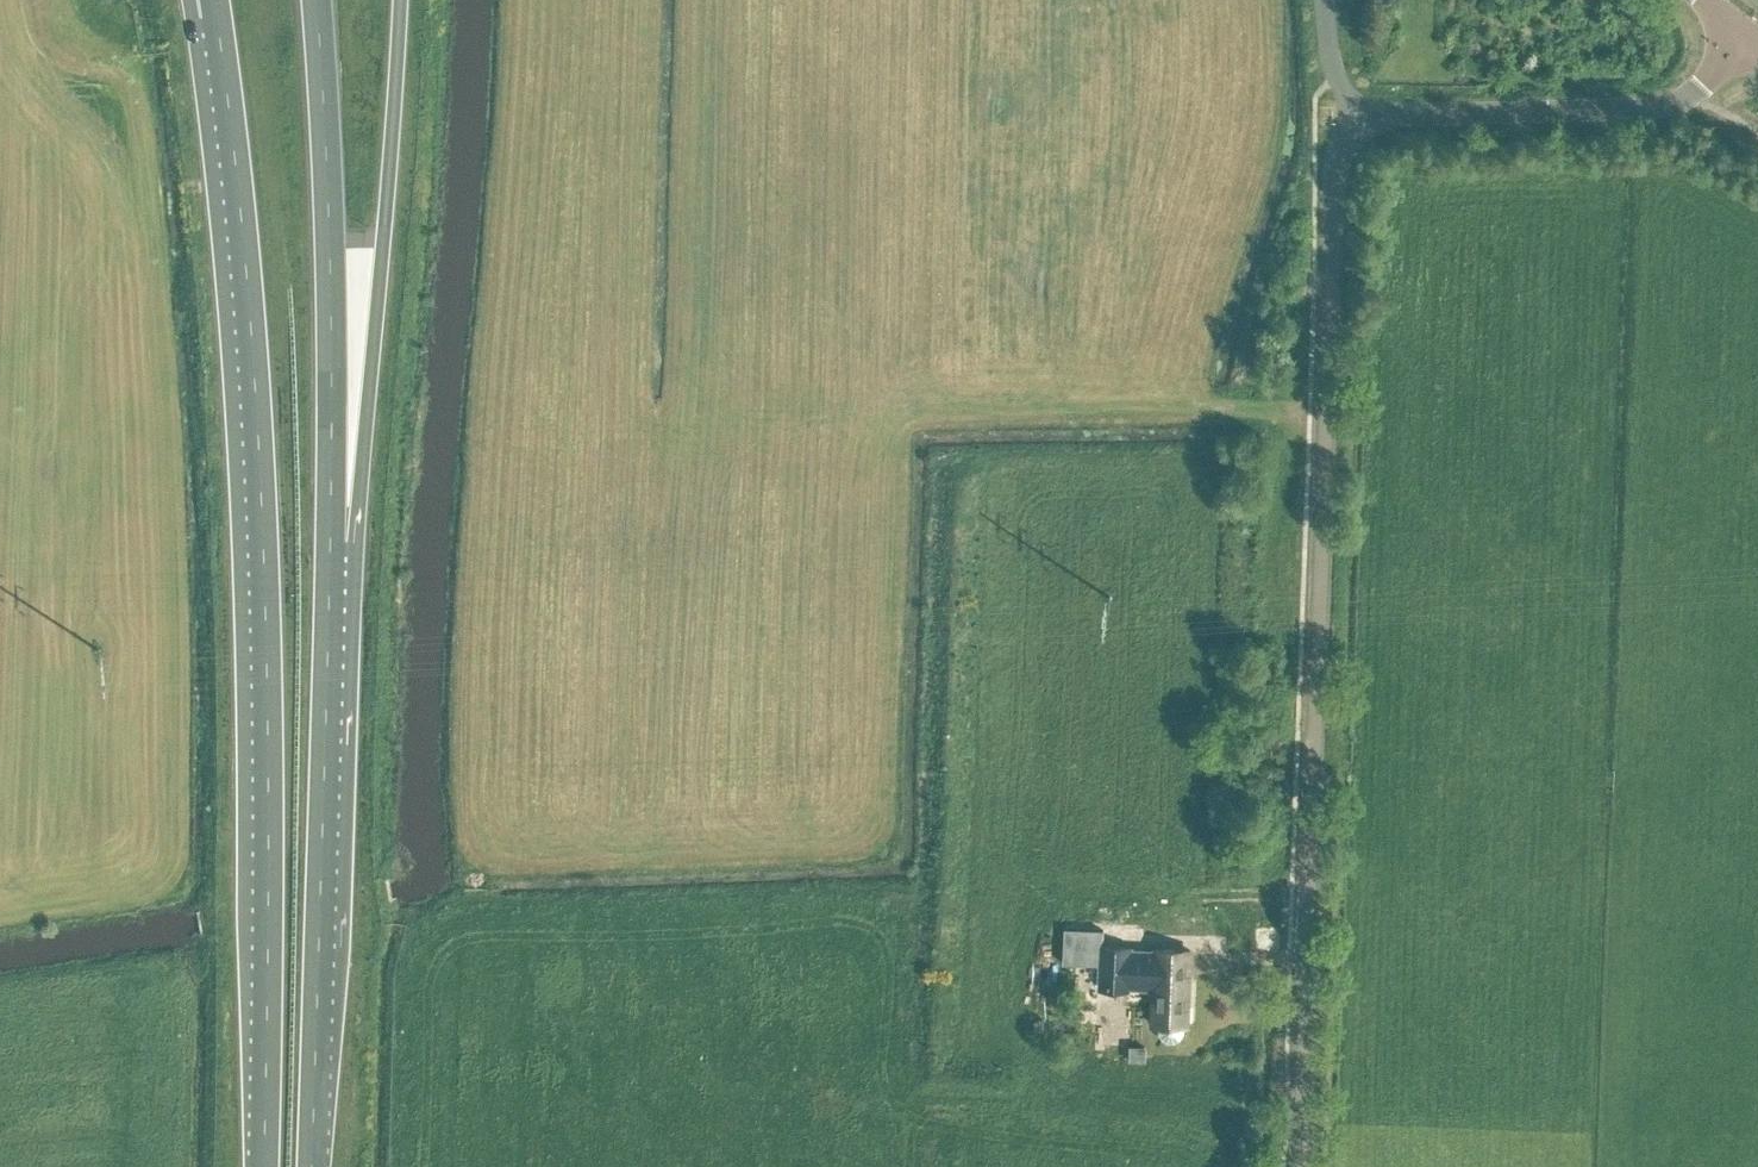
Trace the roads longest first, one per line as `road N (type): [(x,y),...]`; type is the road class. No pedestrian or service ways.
road 1 (trunk): [(214,0),(246,271),(262,539),(264,1166)]
road 2 (tertiary): [(1295,1166),(1333,194),(1335,149),(1350,113)]
road 3 (trunk): [(310,1166),(329,540)]
road 4 (trunk): [(329,540),(367,406),(399,0)]
road 5 (trunk): [(329,540),(327,204),(315,0)]
road 6 (tertiary): [(1350,113),(1683,107),(1743,34)]

